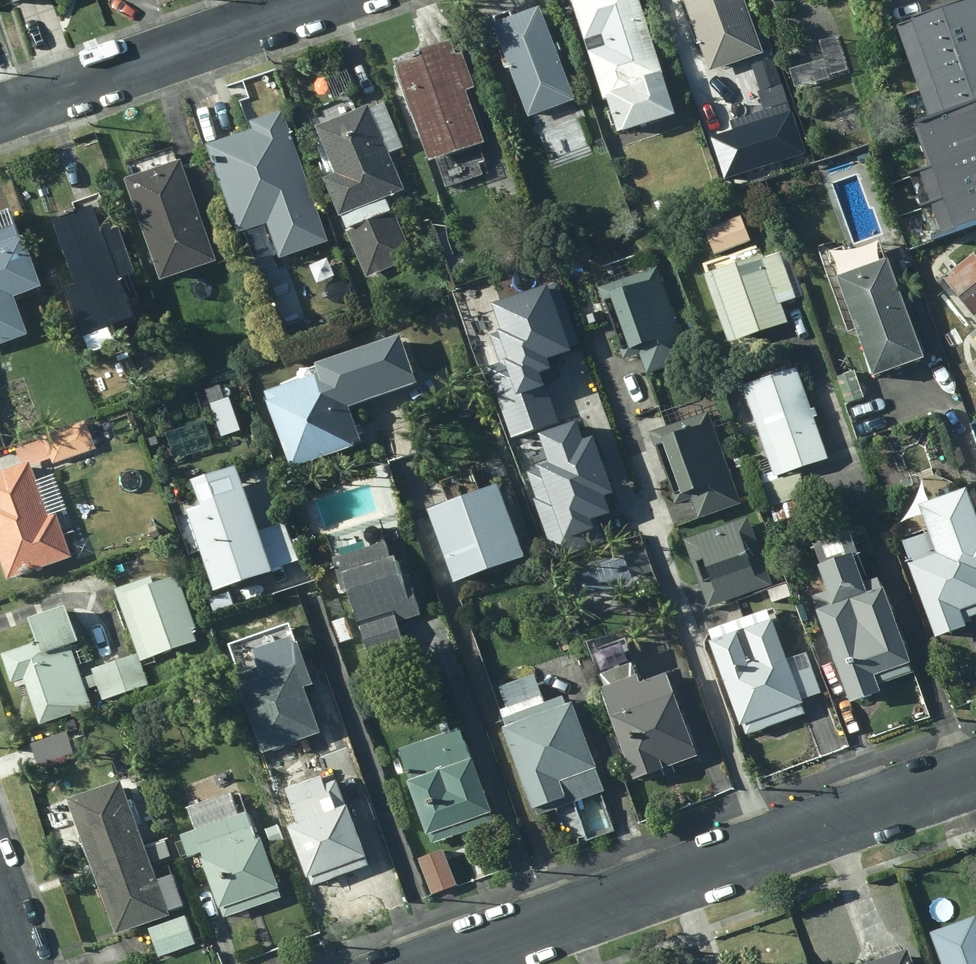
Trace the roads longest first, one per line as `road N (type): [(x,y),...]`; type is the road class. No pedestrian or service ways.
road 1 (residential): [(975,766),(438,963)]
road 2 (residential): [(323,0),(0,114)]

